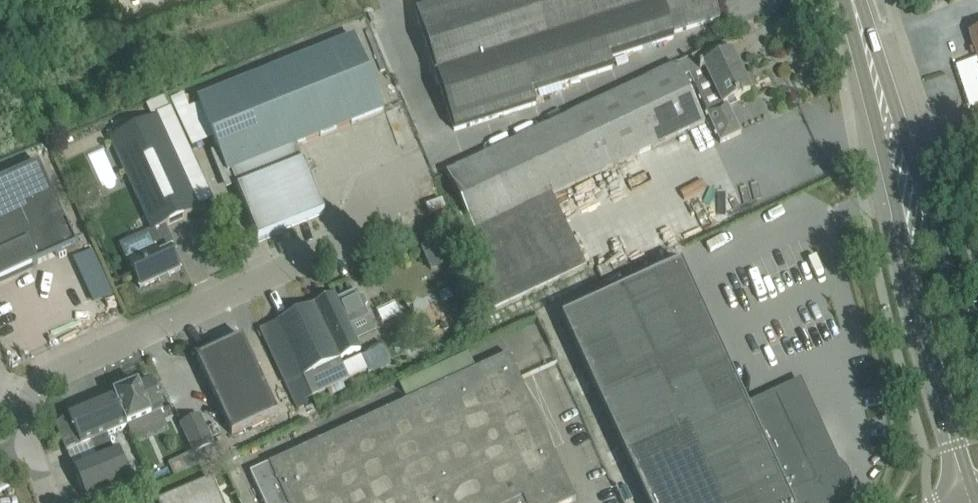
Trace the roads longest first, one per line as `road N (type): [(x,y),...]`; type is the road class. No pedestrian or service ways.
road 1 (secondary): [(851,0),(897,213),(975,491)]
road 2 (unclassified): [(26,443),(38,390),(362,234),(393,199)]
road 3 (secondary): [(977,364),(856,0)]
road 4 (unclassified): [(46,50),(178,0)]

